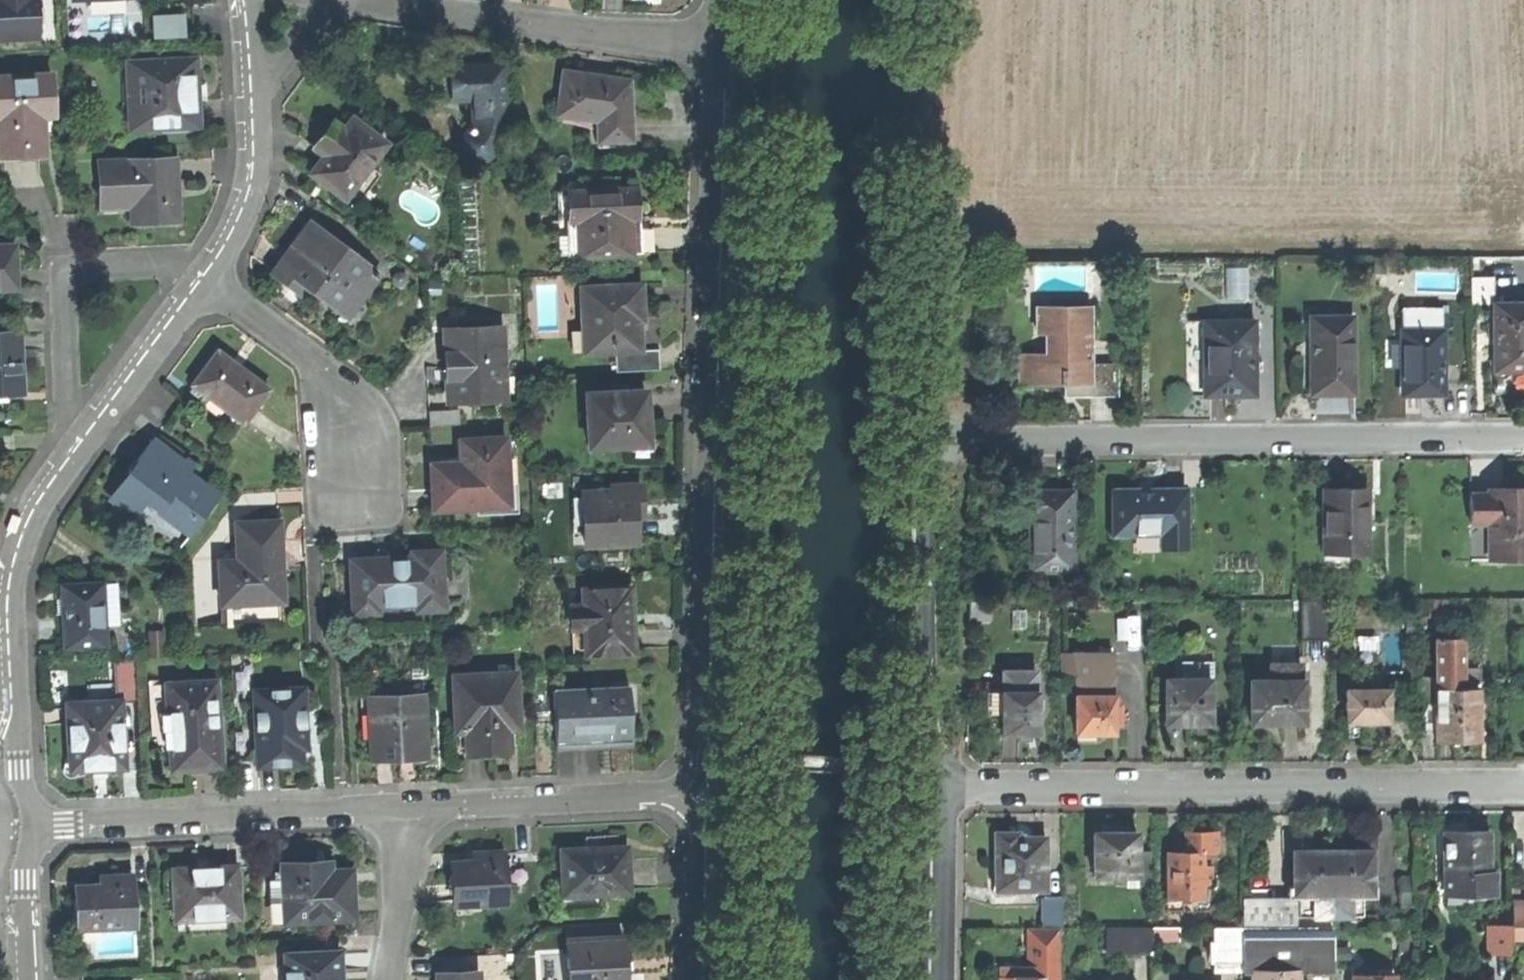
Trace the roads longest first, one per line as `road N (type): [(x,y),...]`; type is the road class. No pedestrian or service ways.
road 1 (residential): [(931,793),(922,477),(933,439),(1523,438)]
road 2 (residential): [(714,47),(699,757),(677,795)]
road 3 (residential): [(37,827),(19,773),(20,564),(44,507),(210,281)]
road 4 (residential): [(1523,783),(931,793)]
road 5 (residential): [(329,0),(714,47)]
road 6 (residential): [(407,808),(37,827)]
road 7 (residential): [(677,795),(407,808)]
road 8 (residential): [(210,281),(256,192),(264,79)]
road 9 (residential): [(695,979),(698,831),(677,795)]
road 10 (residential): [(934,979),(931,793)]
road 11 (residential): [(387,979),(407,808)]
road 12 (residential): [(37,827),(24,881),(28,979)]
road 13 (residential): [(210,281),(319,365)]

